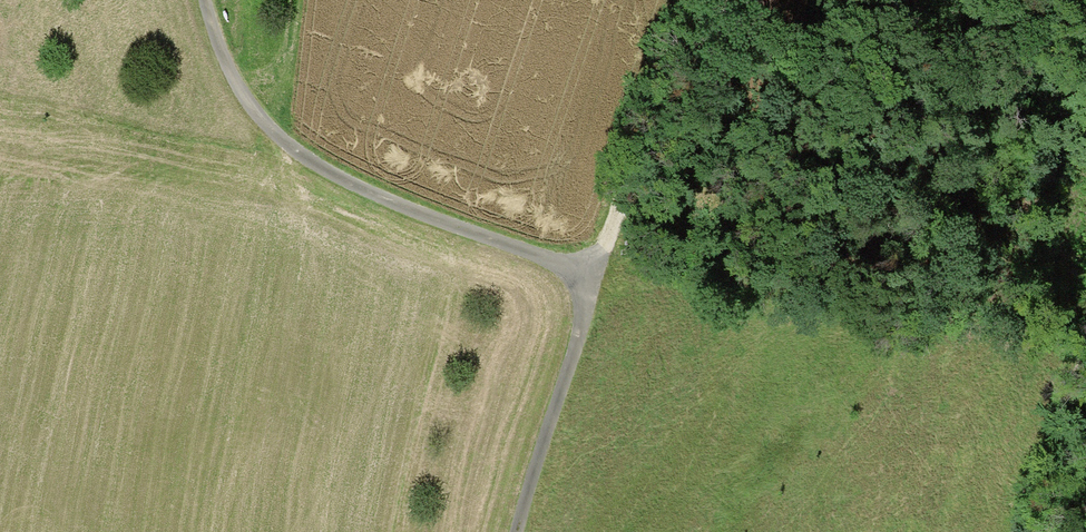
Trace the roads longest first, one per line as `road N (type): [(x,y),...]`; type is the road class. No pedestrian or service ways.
road 1 (track): [(205,0),(214,43),(245,104),(291,144),(437,227),(596,265),(517,531)]
road 2 (track): [(596,265),(661,0)]
road 3 (track): [(1019,531),(1038,404),(1085,308)]

